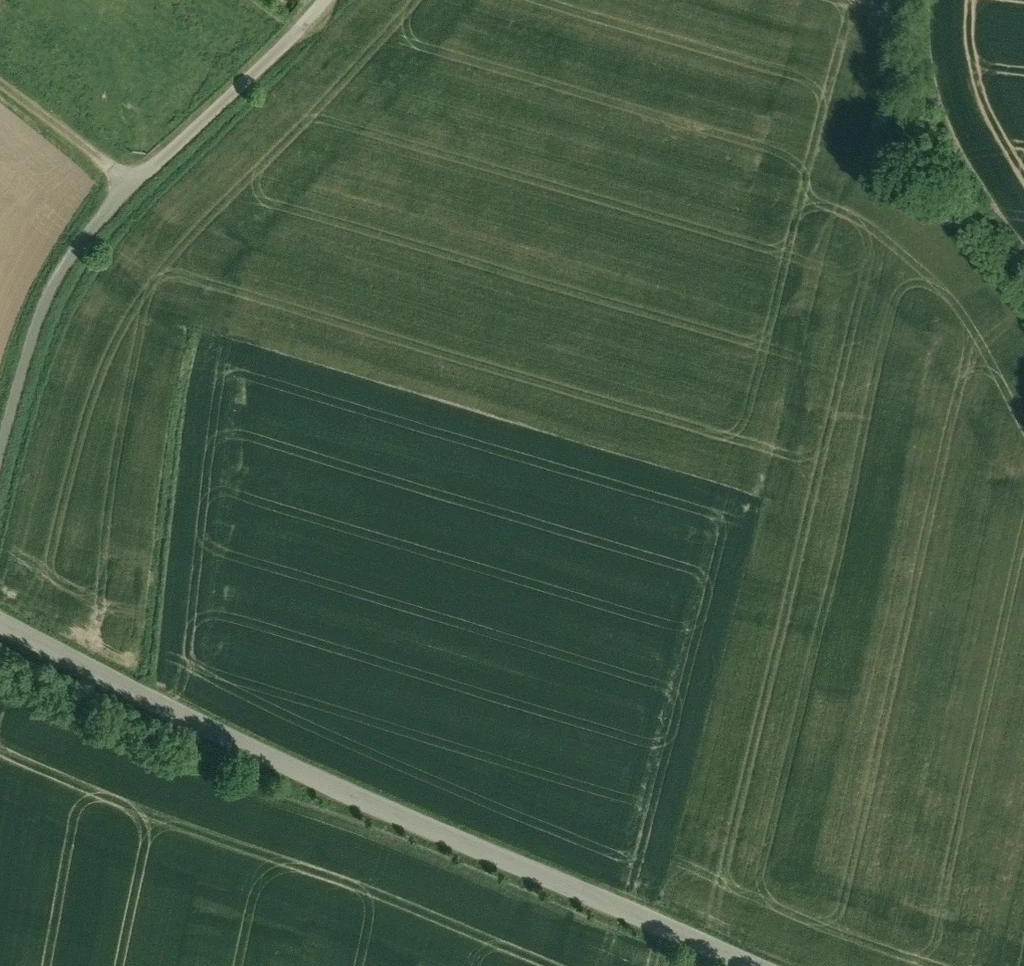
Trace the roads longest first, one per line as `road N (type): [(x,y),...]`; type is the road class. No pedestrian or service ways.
road 1 (unclassified): [(0,619),(287,767),(774,965)]
road 2 (unclassified): [(0,443),(37,306),(68,248),(129,167),(251,64),(309,0)]
road 3 (track): [(0,64),(129,167)]

